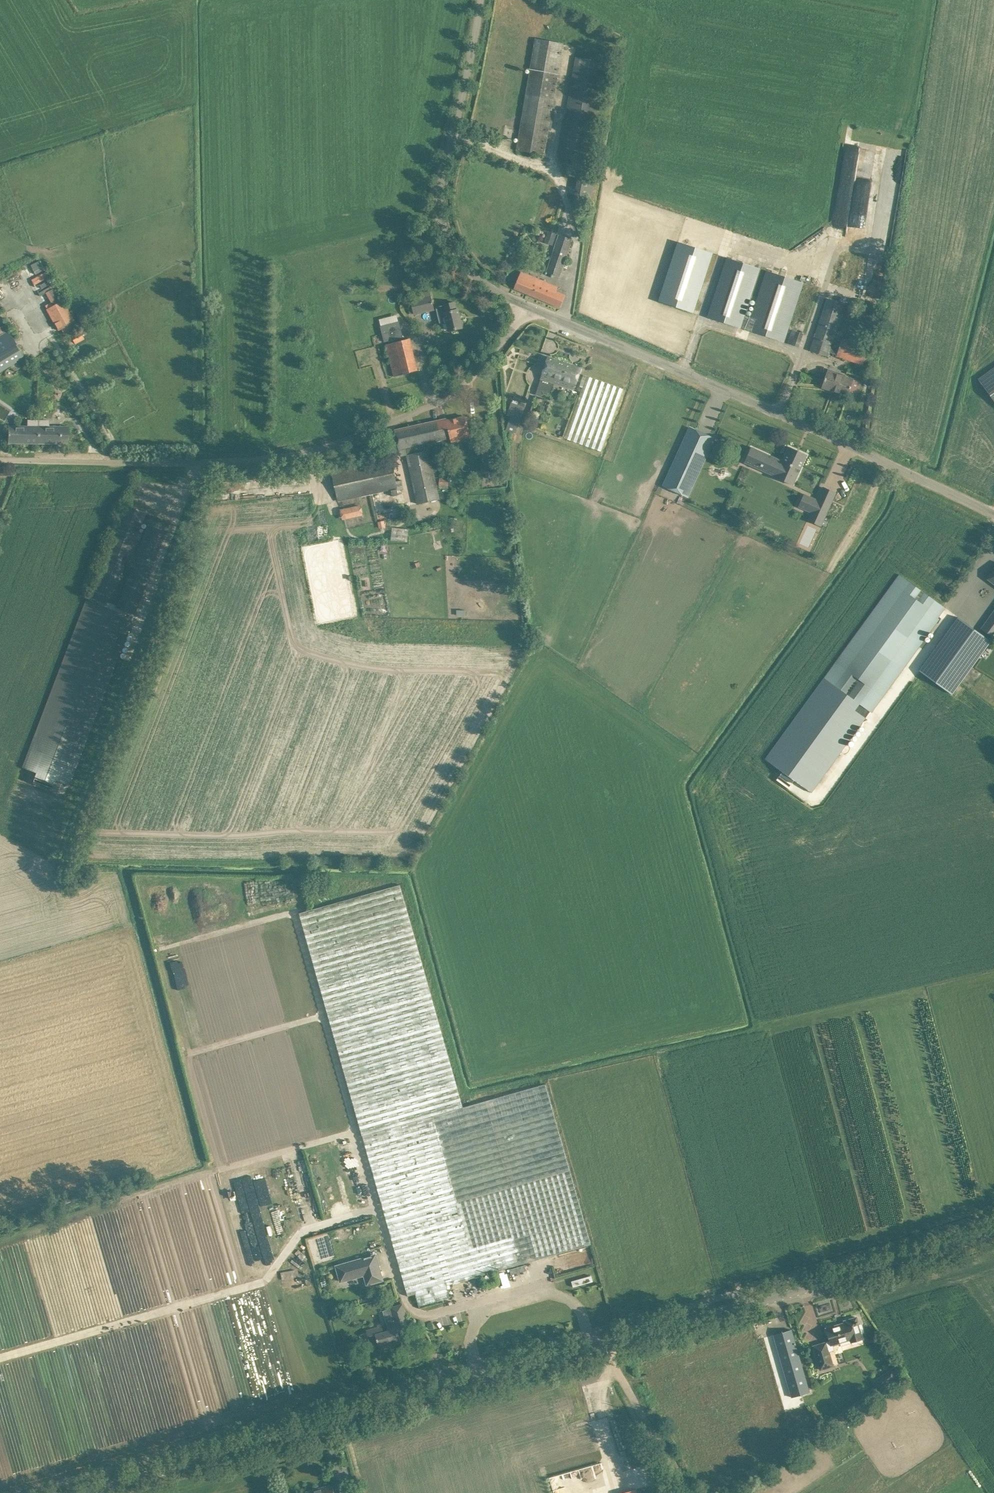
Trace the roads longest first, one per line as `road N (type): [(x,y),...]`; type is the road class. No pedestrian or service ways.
road 1 (unclassified): [(0,460),(248,459),(339,443),(465,383),(526,305)]
road 2 (unclassified): [(83,1492),(603,1345)]
road 3 (unclassified): [(526,305),(993,514)]
road 4 (unclassified): [(603,1345),(993,1231)]
road 5 (unclassified): [(526,305),(460,270),(435,208),(476,0)]
road 6 (unclassified): [(683,1492),(603,1345)]

